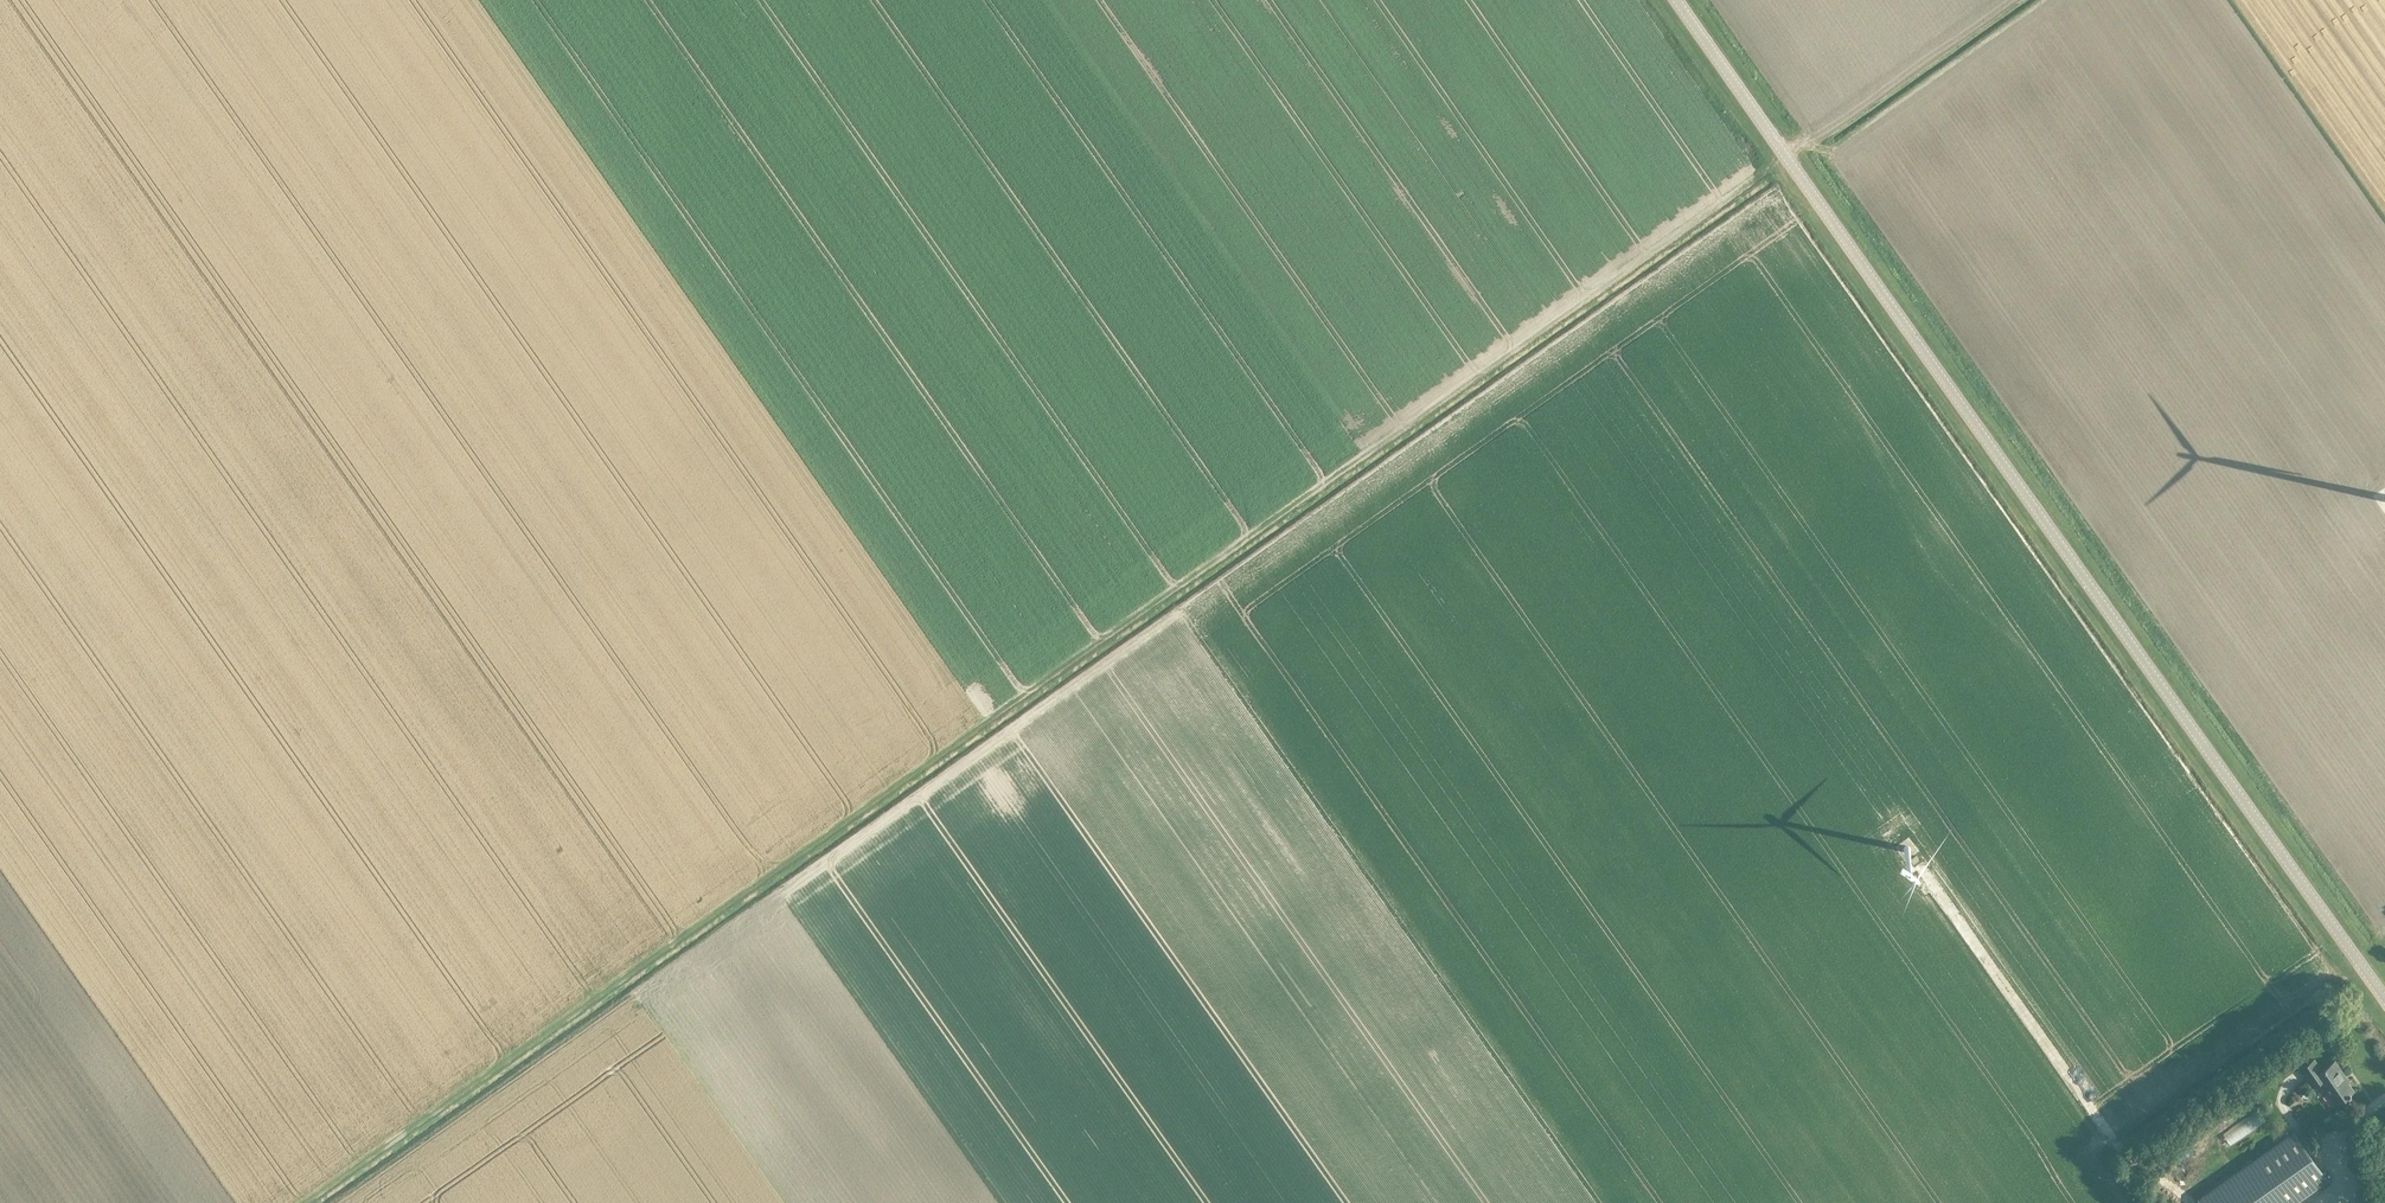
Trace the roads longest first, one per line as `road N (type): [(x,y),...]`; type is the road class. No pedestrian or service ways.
road 1 (tertiary): [(2384,1003),(1671,0)]

